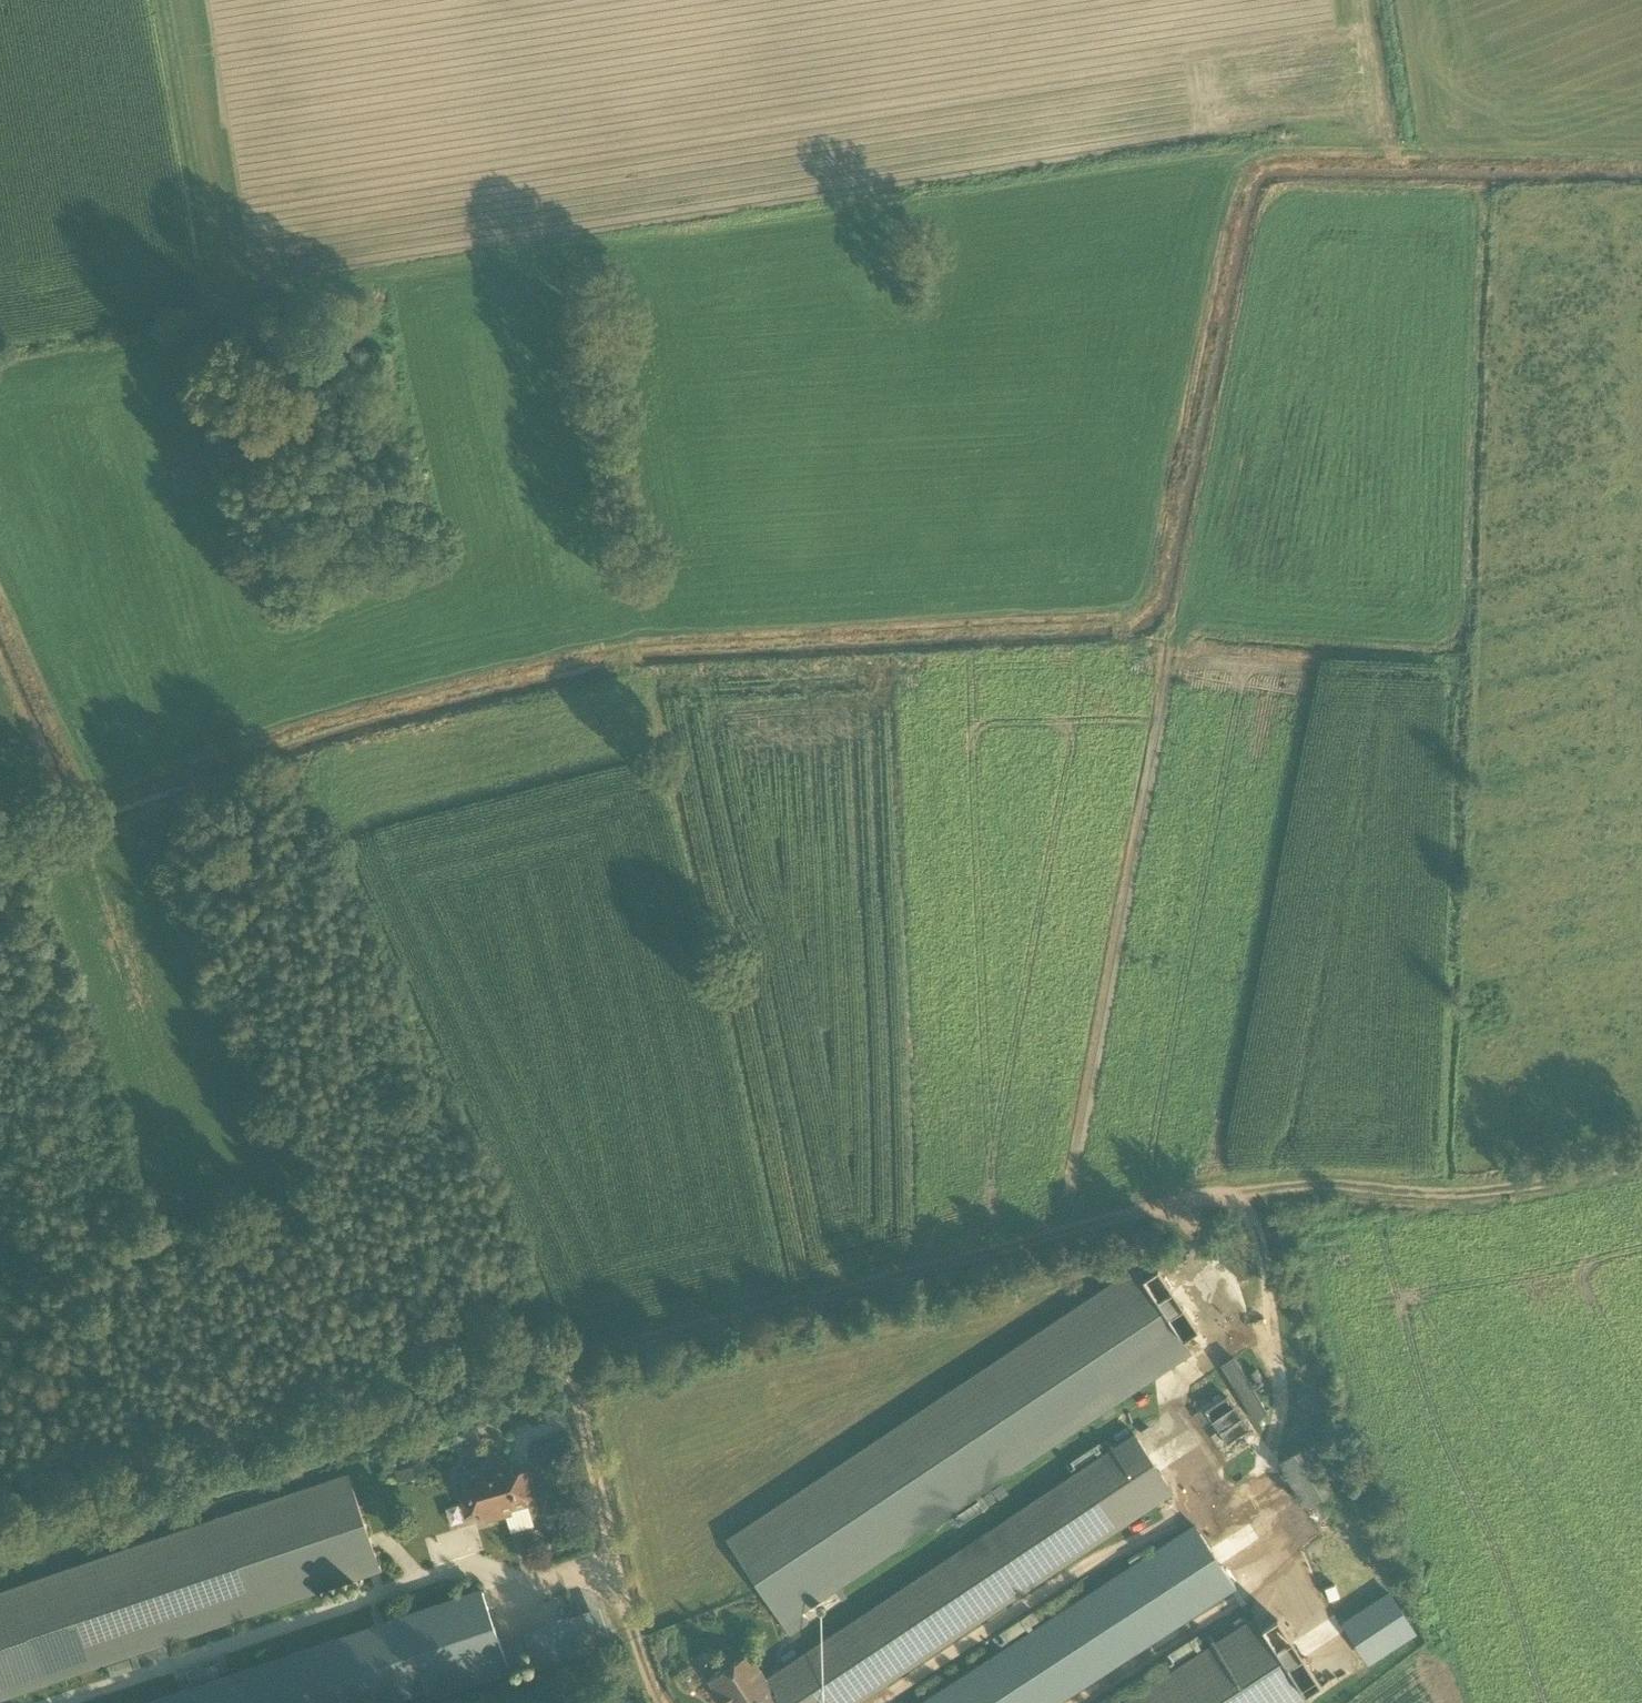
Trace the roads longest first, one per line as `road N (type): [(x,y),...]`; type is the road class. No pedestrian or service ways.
road 1 (track): [(1641,1145),(1576,1154),(1458,1194),(1236,1185),(1123,1204),(570,1359),(470,1373),(350,1427),(0,1535)]
road 2 (track): [(698,234),(214,317),(159,0)]
road 3 (track): [(539,261),(627,698)]
road 4 (track): [(668,1702),(627,1631),(570,1359)]
road 5 (track): [(1263,1479),(1280,1414),(1284,1329),(1263,1234),(1236,1185)]
road 6 (track): [(1390,0),(1416,156)]

